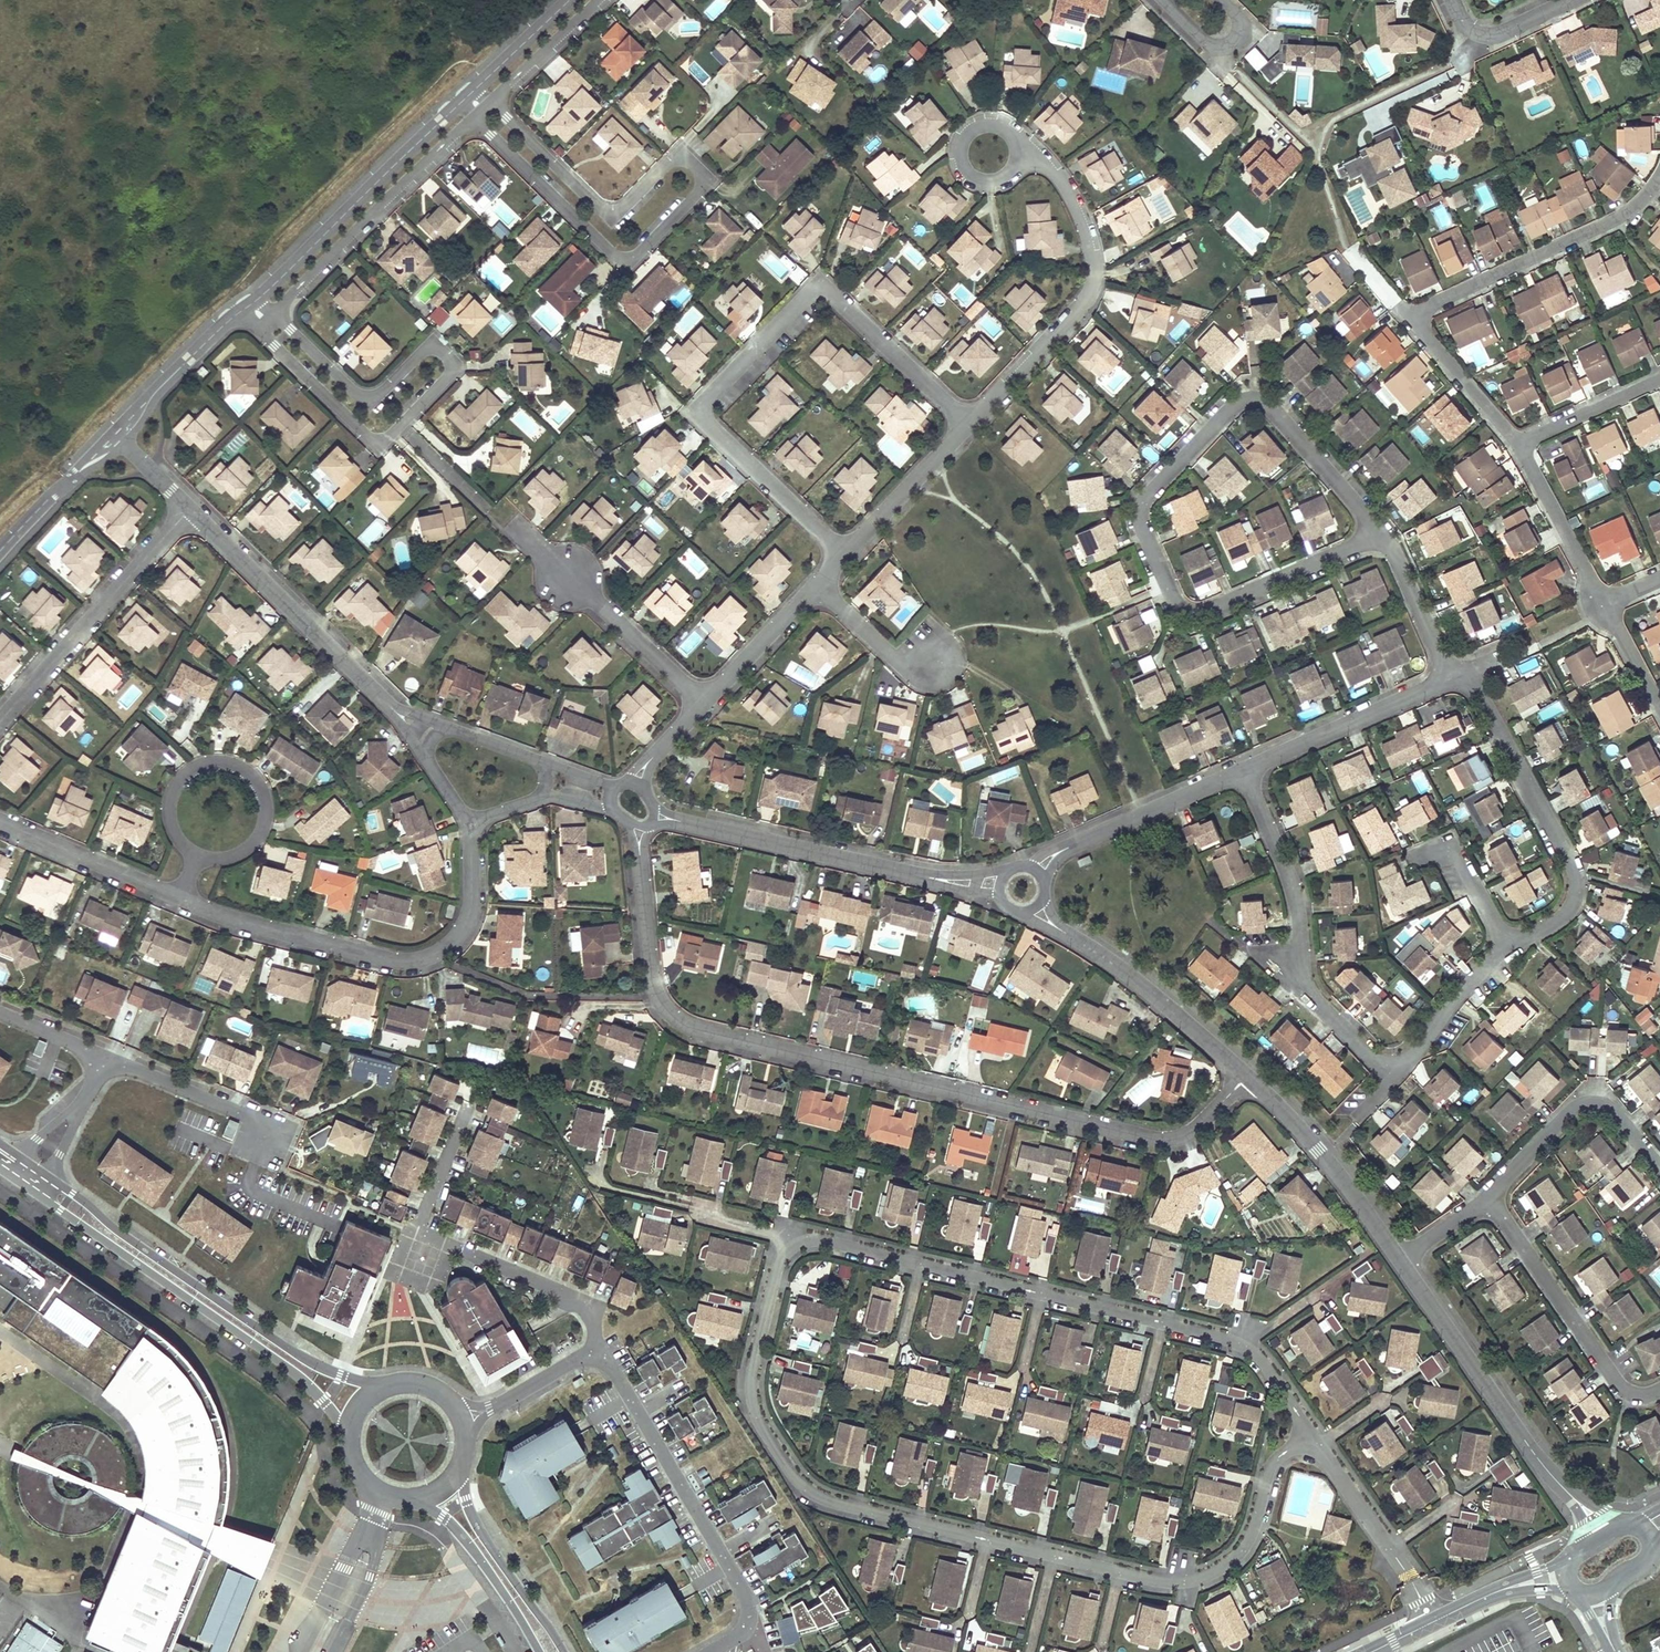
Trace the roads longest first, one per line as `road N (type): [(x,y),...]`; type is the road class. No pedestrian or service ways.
road 1 (residential): [(1313,1437),(1273,1373),(1223,1336),(830,1240),(793,1246),(775,1272),(752,1400),(797,1480),(839,1504),(1179,1581),(1222,1568),(1250,1540),(1279,1456)]
road 2 (residential): [(1247,1075),(1194,1131),(1159,1140),(687,1026),(663,1007),(652,984),(639,826)]
road 3 (residential): [(473,117),(624,260),(699,193),(702,176),(682,158),(625,207),(599,209),(489,103)]
road 4 (residential): [(848,552),(704,419),(706,403),(820,289),(968,423)]
road 5 (residential): [(257,328),(370,439),(388,438),(449,376),(452,361),(434,347),(382,392),(357,394),(271,314)]
road 6 (residential): [(1381,535),(1268,403),(1242,402),(1141,509),(1174,600),(1206,612)]
road 7 (residential): [(1519,444),(1422,332),(1421,313),(1622,215),(1659,176)]
road 8 (unclassified): [(21,1184),(283,1364),(324,1401),(351,1444)]
road 9 (unclassified): [(391,1385),(341,1375),(294,1353),(33,1168)]
road 10 (residential): [(473,821),(466,926),(440,952),(417,960),(391,960),(179,898)]
road 11 (residential): [(710,1651),(746,1624),(745,1595),(597,1354)]
road 12 (residential): [(968,423),(1092,290),(1094,256),(1071,195),(1045,161),(1024,155)]
road 13 (residential): [(1467,674),(1576,876),(1566,913),(1509,946)]
road 14 (residential): [(189,509),(392,710)]
road 15 (residential): [(0,723),(189,509)]
road 16 (residential): [(199,856),(232,857),(259,837),(260,788),(236,765),(202,764),(176,785),(169,817),(184,847)]
road 17 (unclassified): [(258,299),(461,103)]
road 18 (residential): [(271,314),(473,117)]
road 19 (residential): [(1563,1486),(1400,1259)]
road 20 (residential): [(925,877),(655,816)]
road 21 (residential): [(705,704),(516,527)]
road 22 (residential): [(1400,1259),(1333,1166),(1247,1075)]
road 23 (residential): [(1490,1200),(1583,1103),(1612,1109),(1659,1168)]
road 24 (residential): [(1247,1075),(1140,983),(1065,933)]
road 25 (residential): [(1243,771),(1450,679)]
road 26 (residential): [(1619,1384),(1490,1200)]
road 27 (residential): [(1432,1622),(1412,1580),(1313,1437)]
road 28 (residential): [(563,1651),(474,1521),(460,1465)]
road 29 (residential): [(1024,155),(1017,132),(985,118),(963,129),(953,152),(960,175),(981,188),(1005,185),(1022,167)]
road 30 (residential): [(1301,963),(1293,891),(1243,771)]
road 31 (residential): [(415,1497),(461,1535),(540,1651)]
road 32 (residential): [(597,1354),(588,1309),(577,1298),(453,1246)]
road 33 (residential): [(179,898),(0,821)]
road 34 (residential): [(1206,612),(1381,535)]
road 35 (residential): [(1072,846),(1243,771)]
road 36 (residential): [(266,1143),(244,1113),(108,1059)]
road 37 (residential): [(1604,603),(1519,444)]
road 38 (residential): [(848,552),(968,423)]
road 39 (residential): [(1509,946),(1466,984),(1394,1078)]
road 40 (unclassified): [(120,436),(241,311)]
road 41 (unclassified): [(0,551),(120,436)]
road 42 (residential): [(705,704),(816,584)]
road 43 (residential): [(1450,679),(1381,535)]
road 44 (residential): [(1659,379),(1519,444)]
road 45 (residential): [(453,1246),(417,1234),(398,1261),(403,1274),(425,1282),(438,1277),(451,1250)]
road 46 (residential): [(1394,1078),(1310,995),(1301,963)]
road 47 (residential): [(816,584),(900,662),(935,659)]
road 48 (residential): [(462,1418),(597,1354)]
road 49 (residential): [(489,103),(596,0)]
road 50 (residential): [(1509,946),(1457,858),(1412,856)]
road 51 (residential): [(1572,0),(1487,36),(1467,27),(1452,0)]
road 52 (residential): [(1163,0),(1217,46),(1239,31),(1223,0)]
road 53 (residential): [(33,1168),(108,1059)]
road 54 (unclassified): [(476,89),(569,0)]

